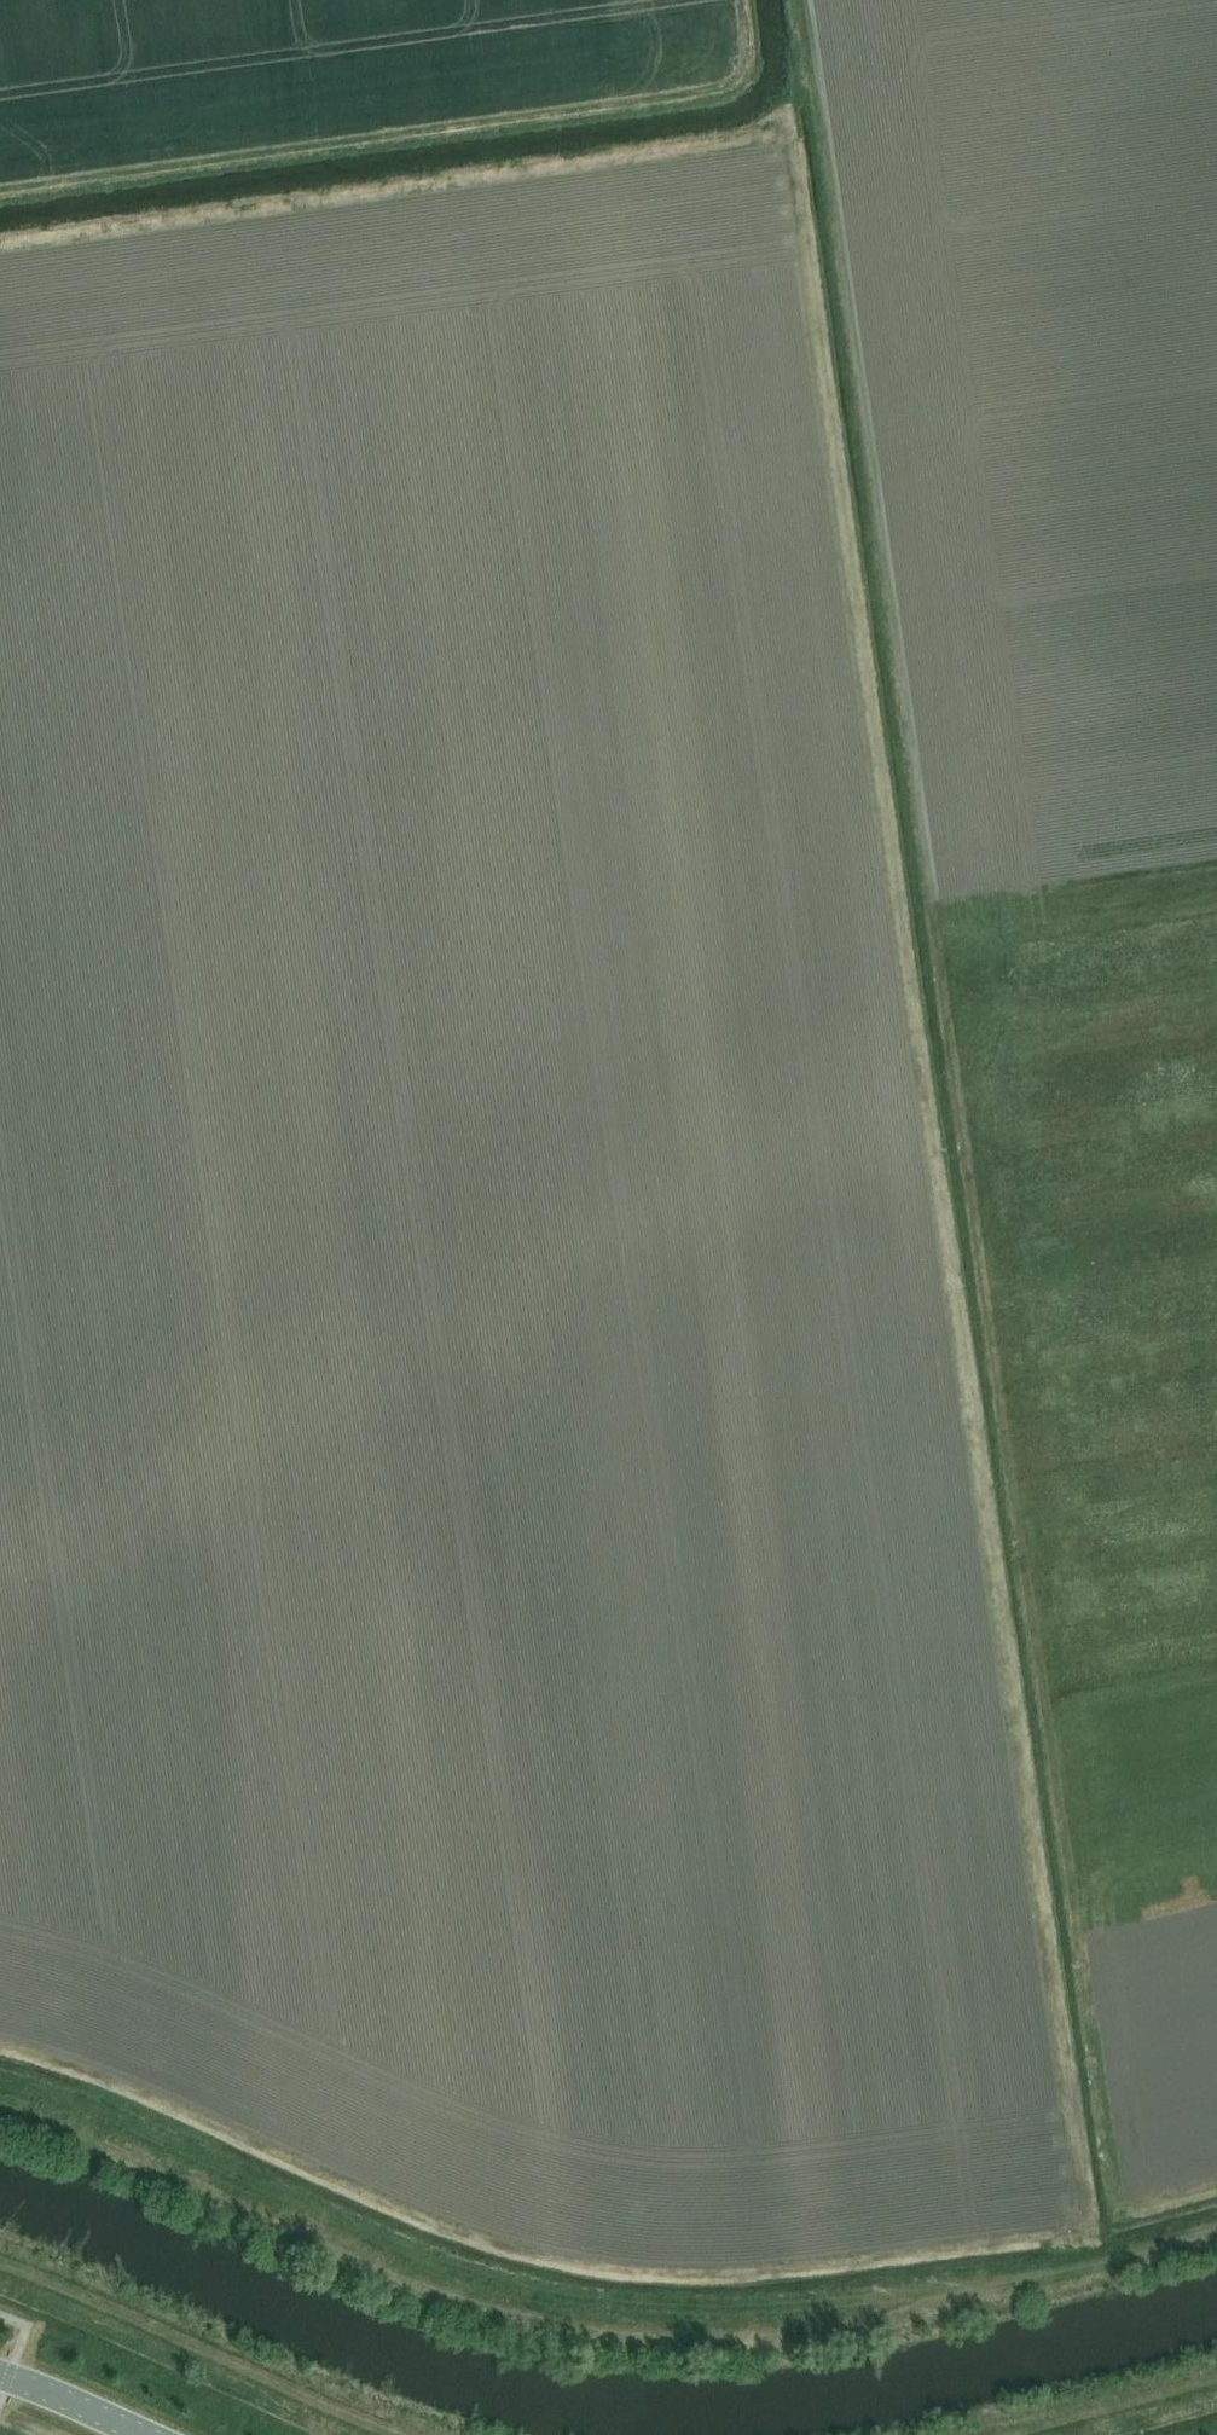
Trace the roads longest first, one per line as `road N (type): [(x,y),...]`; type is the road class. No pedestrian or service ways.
road 1 (unclassified): [(0,2375),(143,2434)]

